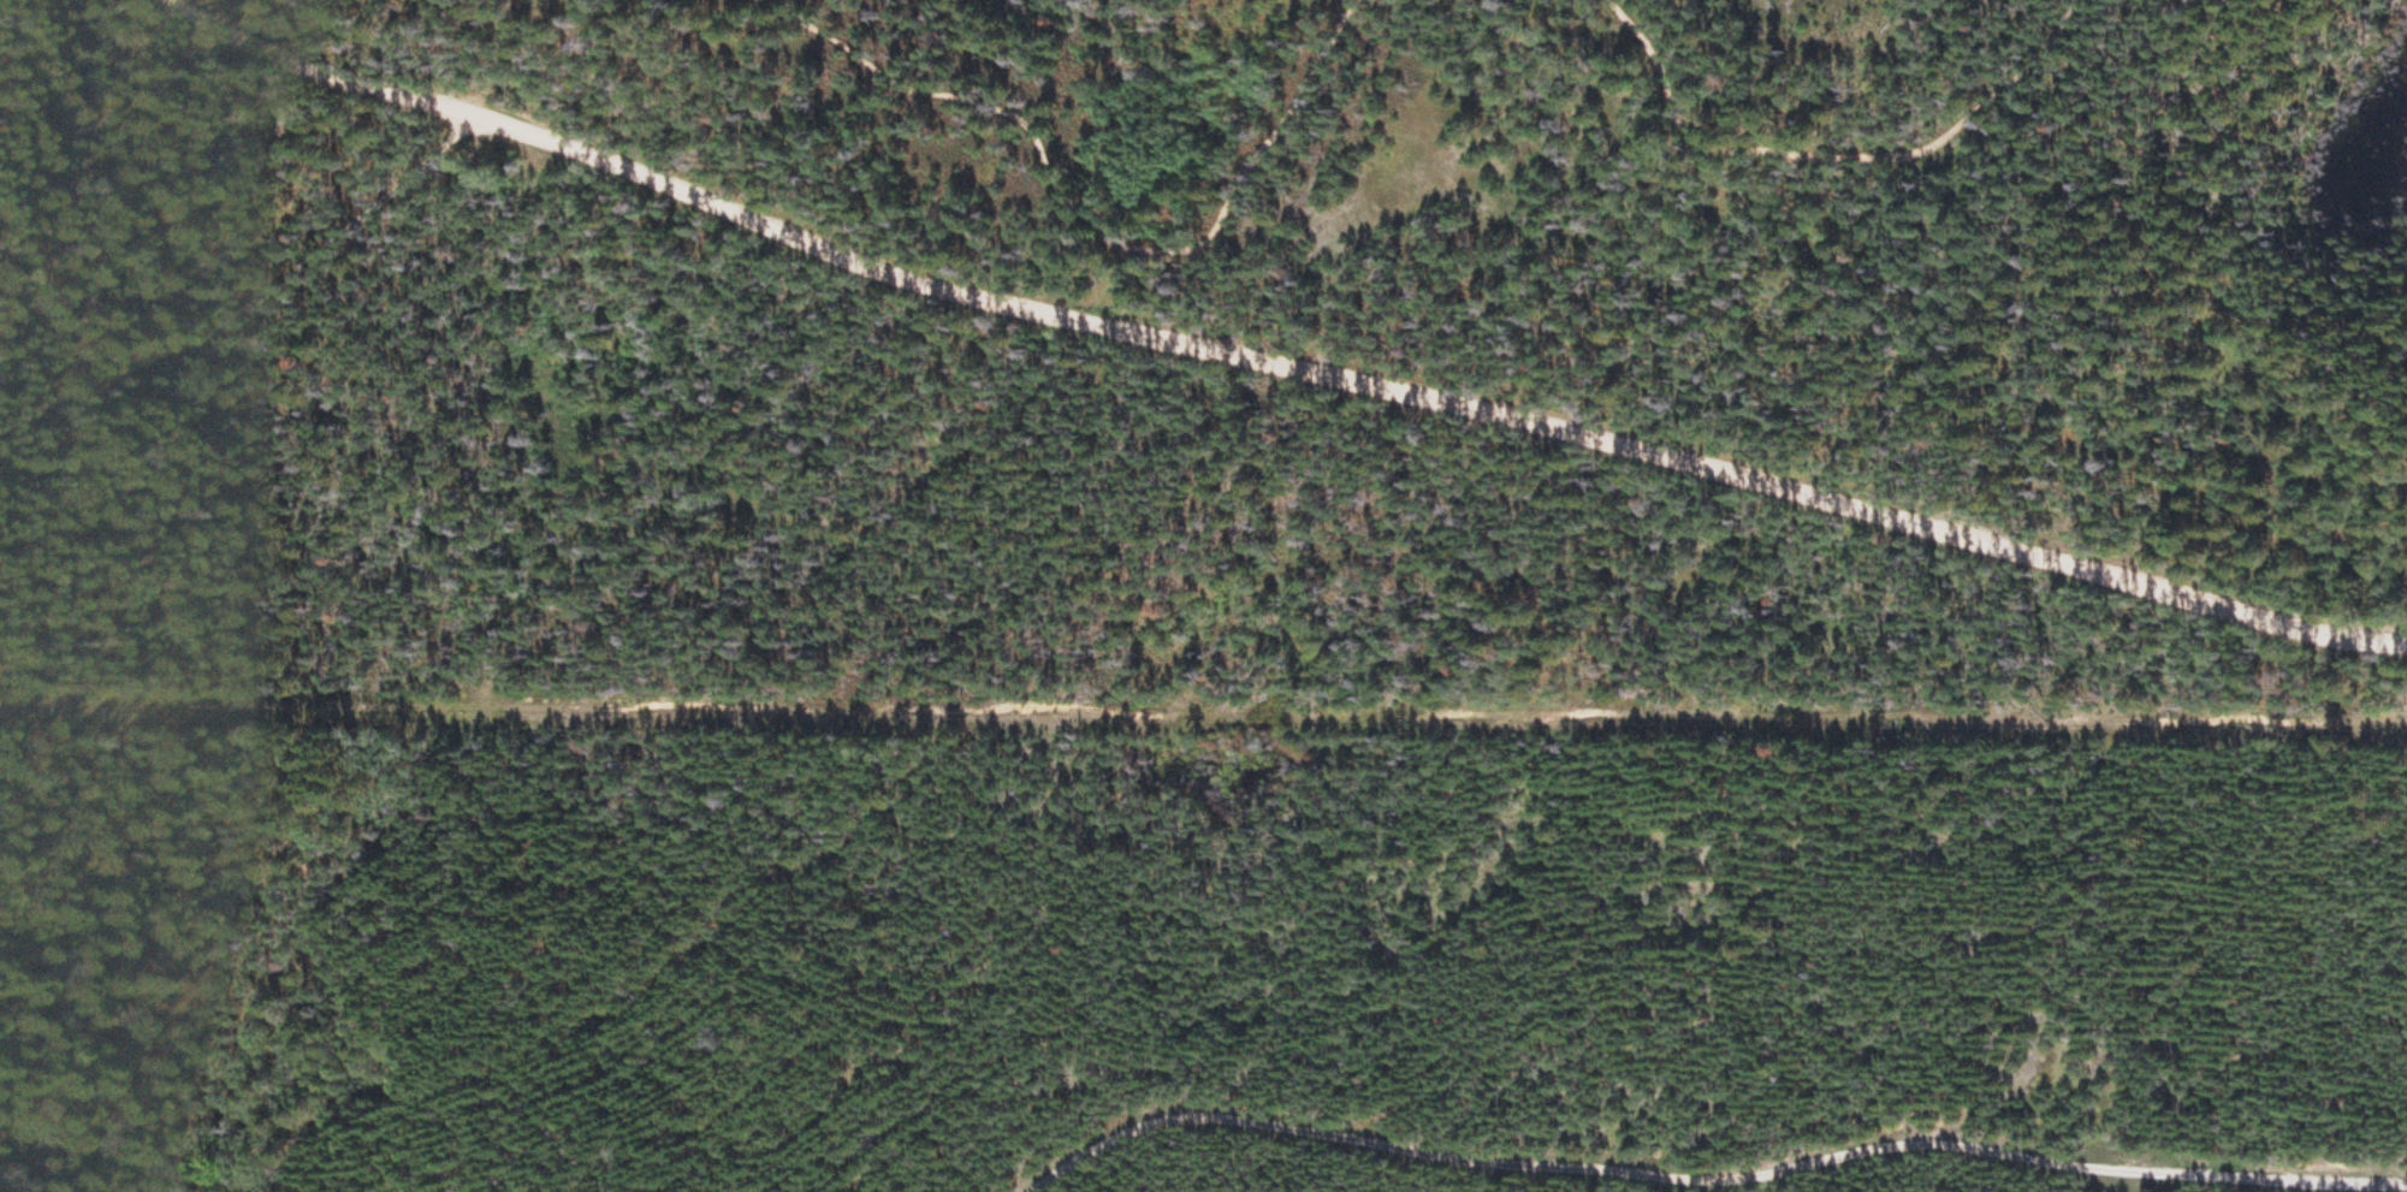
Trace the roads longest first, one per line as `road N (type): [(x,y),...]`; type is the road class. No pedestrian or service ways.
road 1 (residential): [(2406,645),(1055,313),(798,237),(478,123),(195,0)]
road 2 (track): [(2406,726),(321,704)]
road 3 (track): [(1025,1191),(1174,1116),(1481,1160),(1742,1180),(1928,1143),(2123,1167),(2406,1184)]
road 4 (track): [(1357,0),(1285,135),(1243,172),(1216,248),(1146,257),(1084,215),(1053,166),(1039,121),(896,91),(800,17),(794,0)]
road 5 (track): [(478,123),(348,232),(189,326),(0,395)]
road 6 (track): [(1920,156),(1719,153),(1677,114),(1650,51),(1610,0)]
road 7 (track): [(0,704),(321,704)]
road 8 (track): [(1920,156),(2053,37),(2070,0)]

